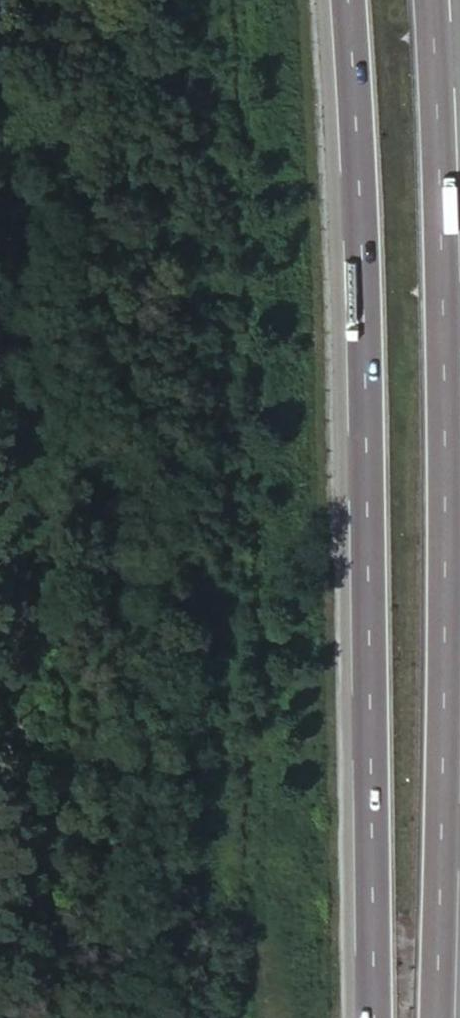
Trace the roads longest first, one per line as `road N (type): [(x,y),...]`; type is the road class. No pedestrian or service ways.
road 1 (trunk): [(337,0),(365,566),(365,1017)]
road 2 (trunk): [(434,1017),(448,569),(433,0)]

